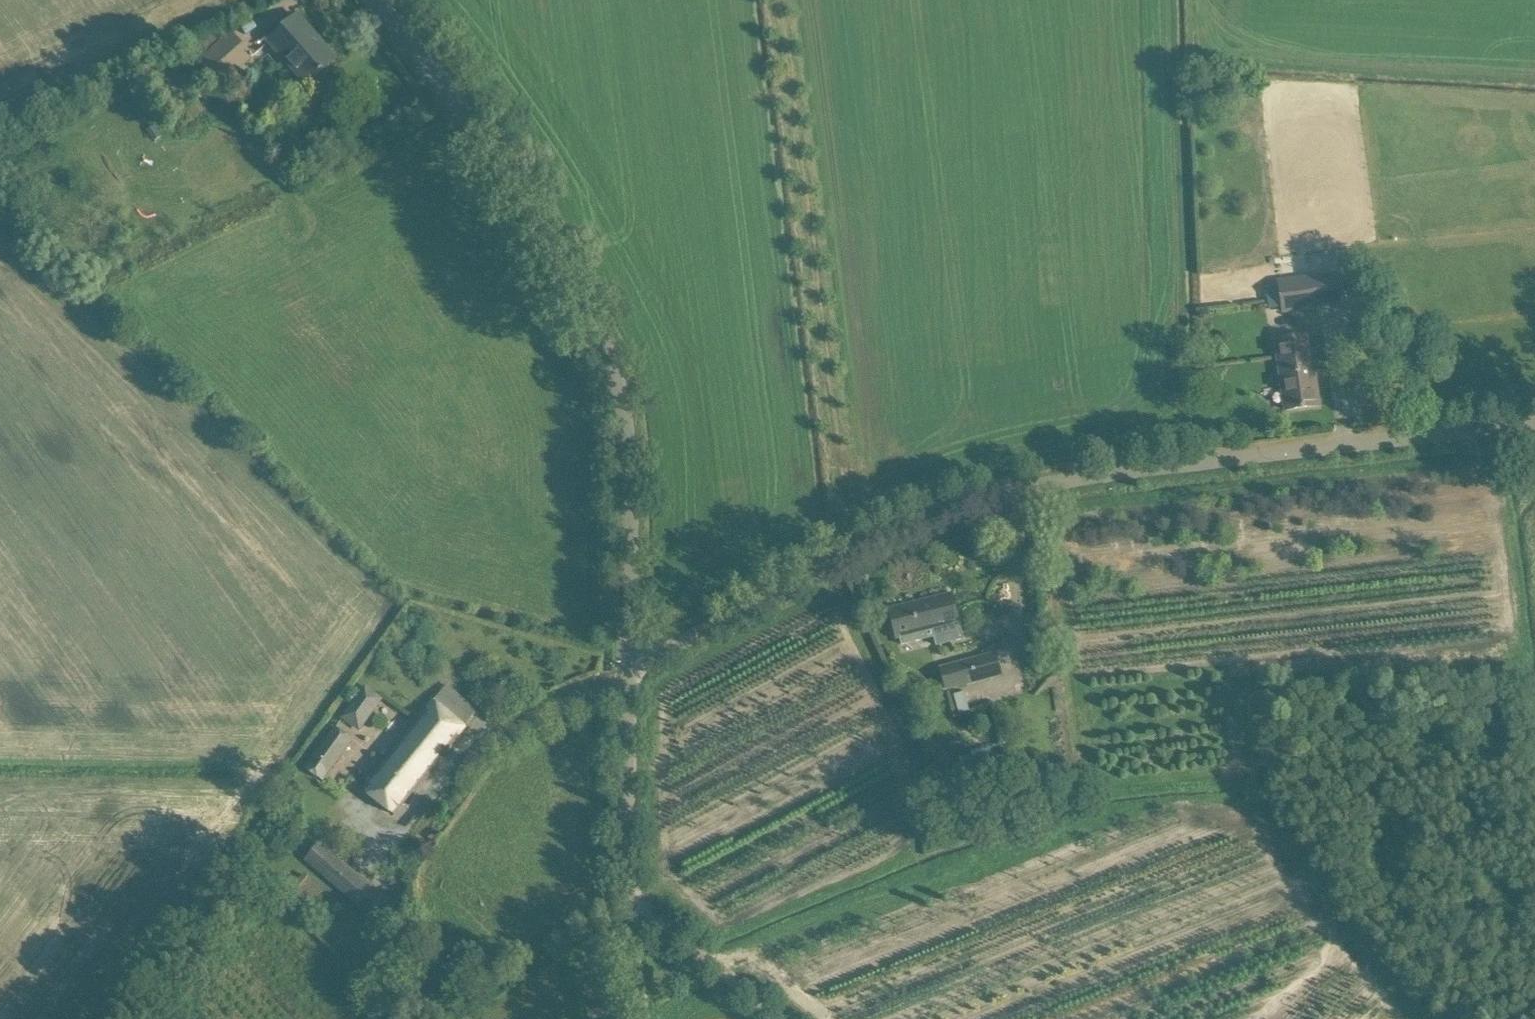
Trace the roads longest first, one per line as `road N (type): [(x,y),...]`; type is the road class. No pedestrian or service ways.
road 1 (unclassified): [(627,670),(928,515),(1047,484),(1534,423)]
road 2 (tertiary): [(627,670),(628,461),(607,358),(485,146),(377,0)]
road 3 (tertiary): [(638,1018),(627,670)]
road 4 (track): [(775,1018),(629,892)]

